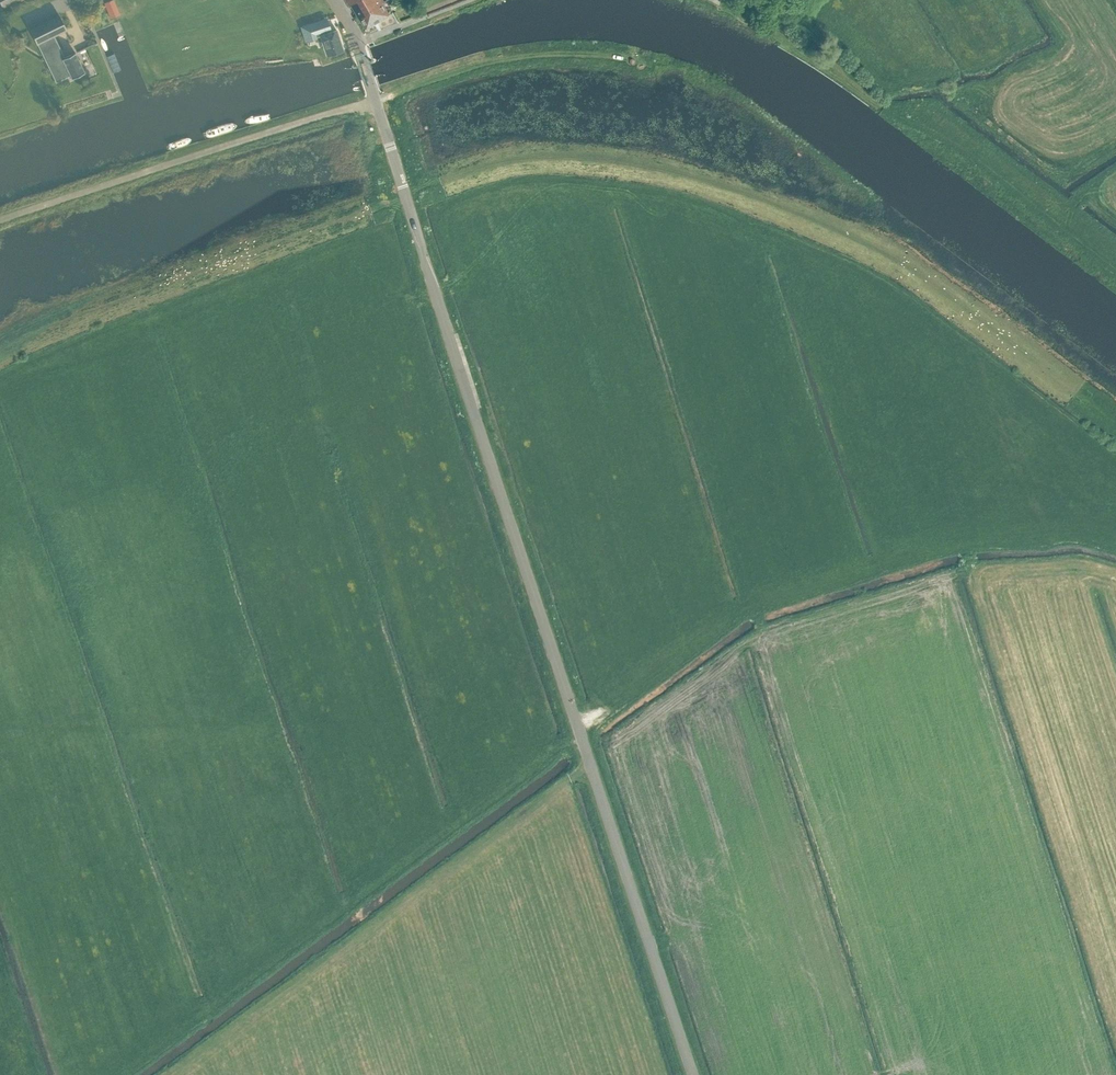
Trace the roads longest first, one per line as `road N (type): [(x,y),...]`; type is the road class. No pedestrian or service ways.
road 1 (tertiary): [(691,1074),(376,100)]
road 2 (unclassified): [(0,221),(376,100)]

